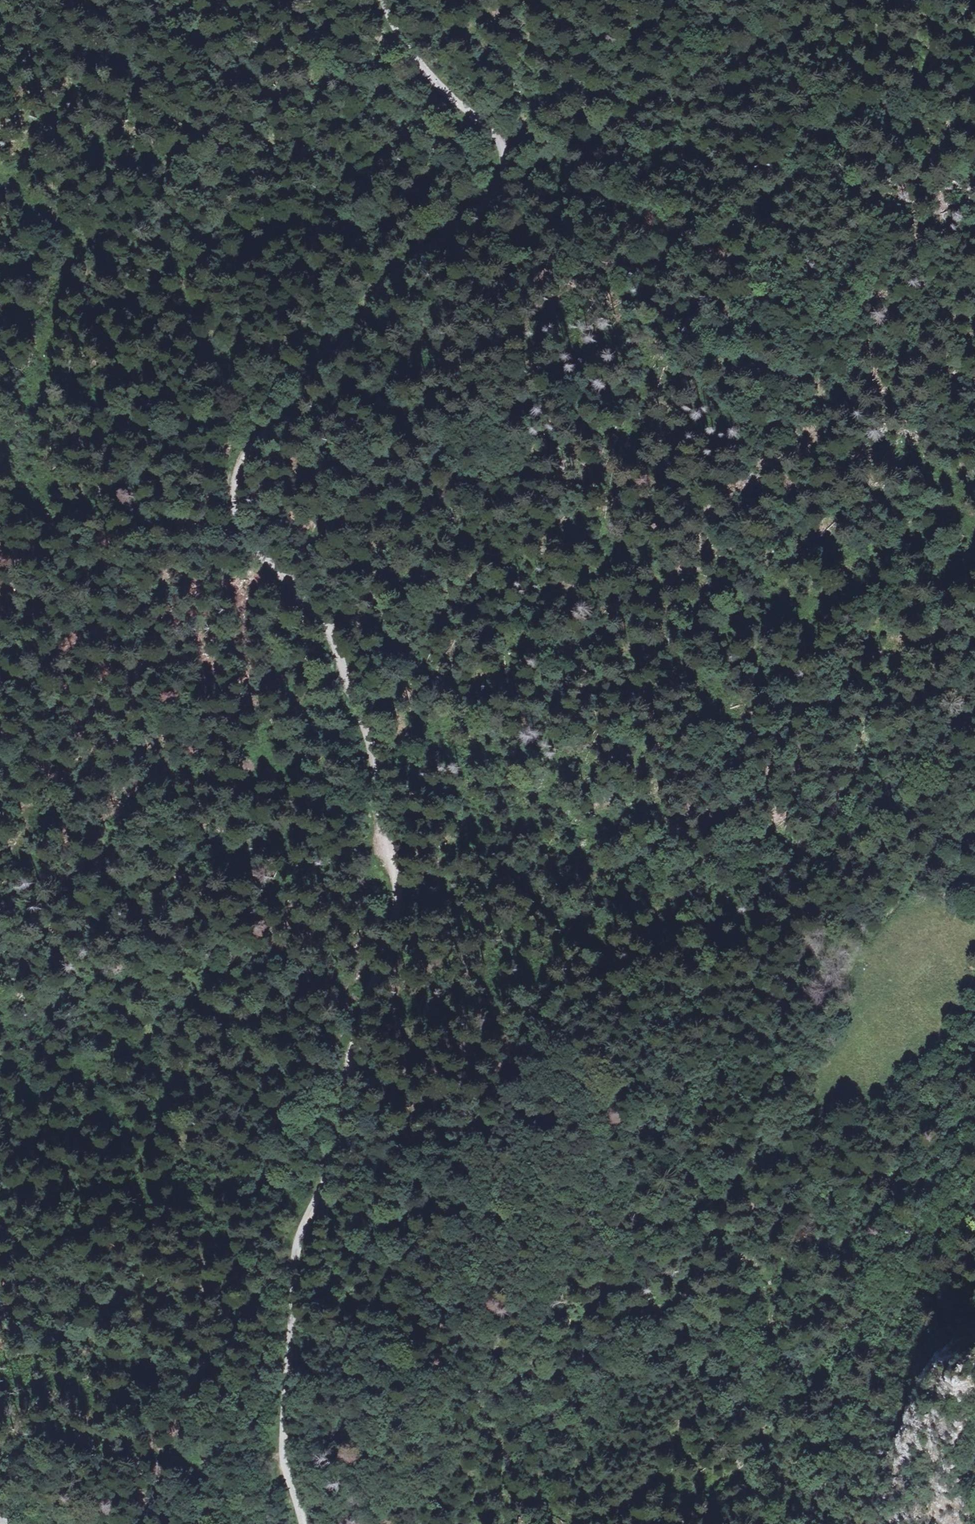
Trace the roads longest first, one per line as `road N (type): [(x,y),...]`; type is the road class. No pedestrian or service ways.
road 1 (unclassified): [(303,1523),(285,1460),(296,1256),(394,893),(369,754),(324,616),(278,572),(252,531),(247,468),(402,265),(486,196),(494,152),(485,126),(414,50),(392,0)]
road 2 (track): [(623,1523),(631,1512),(723,1483),(809,1391),(775,1314),(753,1187),(764,1084),(974,806)]

